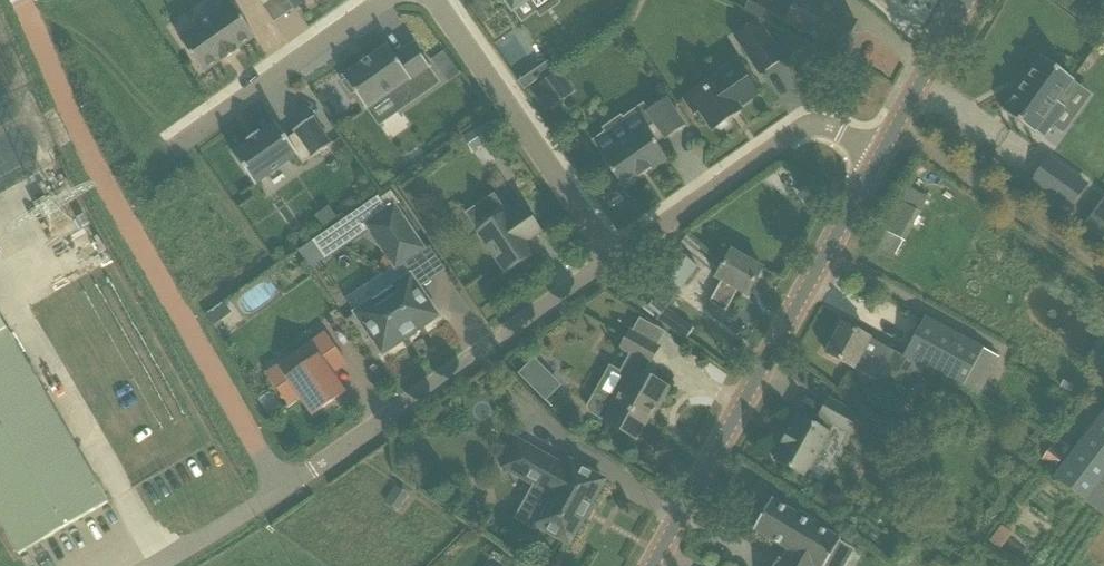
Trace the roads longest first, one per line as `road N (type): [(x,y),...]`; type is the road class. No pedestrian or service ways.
road 1 (residential): [(282,488),(125,220),(20,0)]
road 2 (tertiary): [(654,565),(884,149)]
road 3 (residential): [(282,488),(616,260)]
road 4 (residential): [(616,260),(432,0)]
road 5 (residential): [(616,260),(805,131),(837,131),(884,149)]
road 6 (residential): [(386,0),(181,142)]
road 7 (tertiary): [(884,149),(972,0)]
road 8 (track): [(159,565),(282,488)]

